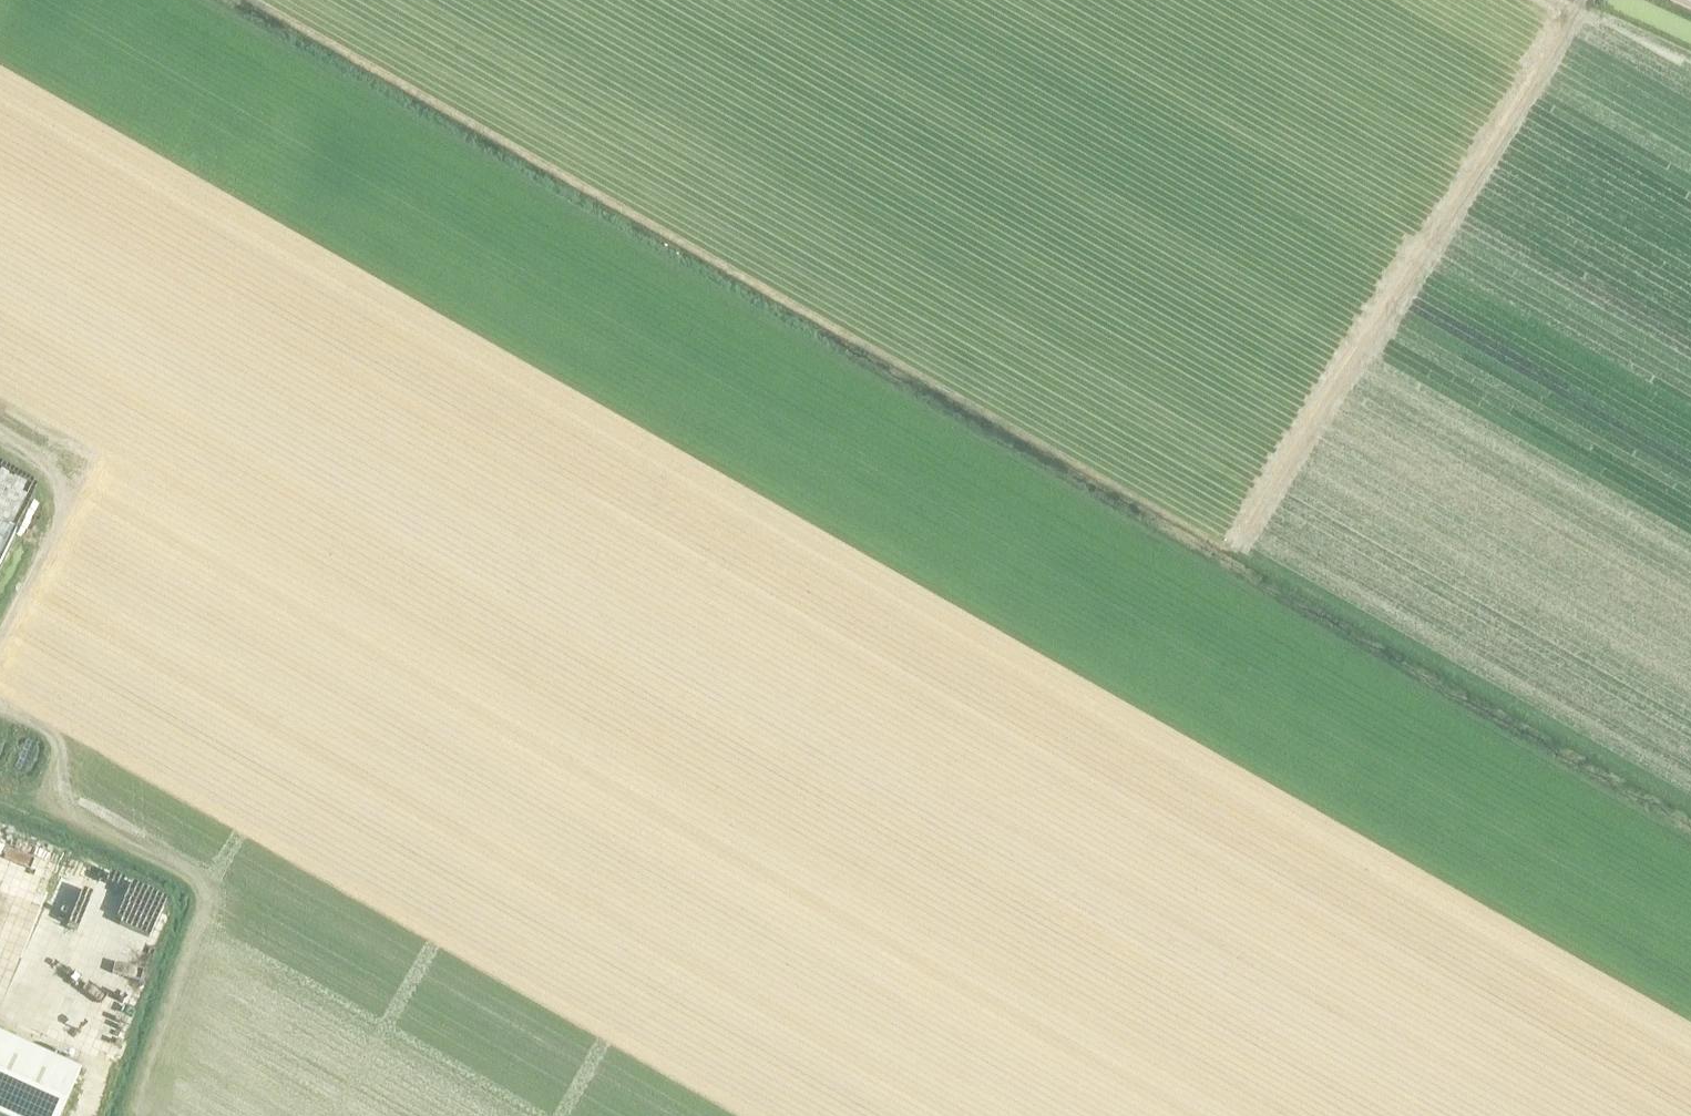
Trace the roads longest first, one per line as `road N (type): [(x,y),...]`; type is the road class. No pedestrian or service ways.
road 1 (track): [(1690,63),(1574,0)]

